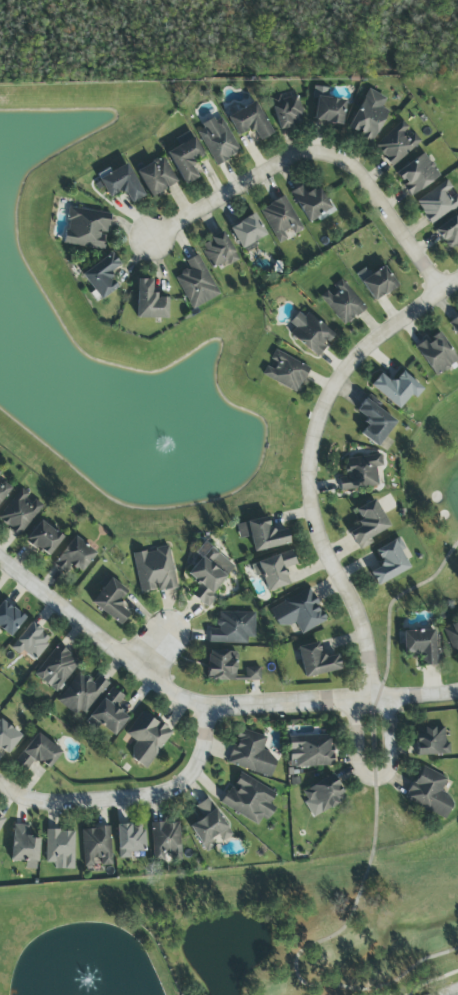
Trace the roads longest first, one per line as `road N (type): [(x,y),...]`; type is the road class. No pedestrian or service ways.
road 1 (residential): [(457,692),(192,703),(162,690),(0,561)]
road 2 (residential): [(443,292),(354,362),(323,410),(311,453),(315,521),(359,618),(371,699)]
road 3 (residential): [(443,292),(360,174),(324,154),(283,162),(154,239)]
road 4 (residential): [(204,706),(197,763),(168,791),(43,803),(0,786)]
road 5 (residential): [(391,699),(393,762),(377,780),(360,770),(352,700)]

